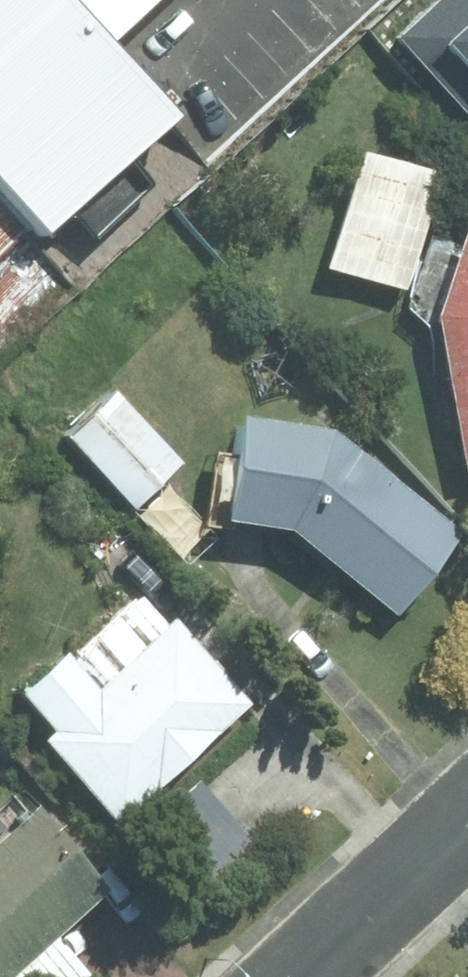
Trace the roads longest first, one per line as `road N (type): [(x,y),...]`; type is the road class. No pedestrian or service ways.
road 1 (residential): [(312,976),(467,827)]

